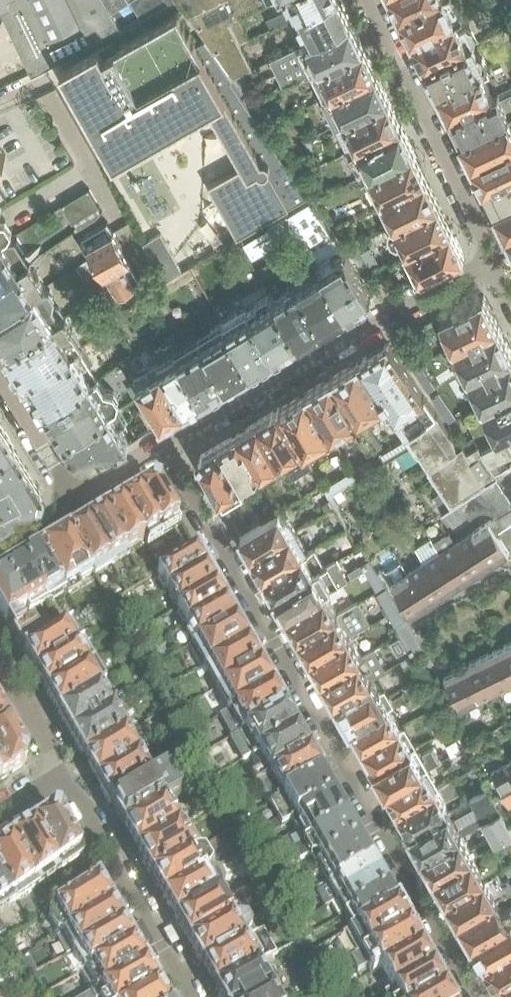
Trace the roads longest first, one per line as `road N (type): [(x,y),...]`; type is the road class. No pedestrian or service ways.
road 1 (residential): [(474,996),(166,451)]
road 2 (residential): [(494,262),(416,299),(166,451)]
road 3 (residential): [(494,262),(367,0)]
road 4 (residential): [(65,775),(192,996)]
road 5 (residential): [(75,504),(0,380)]
road 6 (residential): [(65,775),(0,661)]

